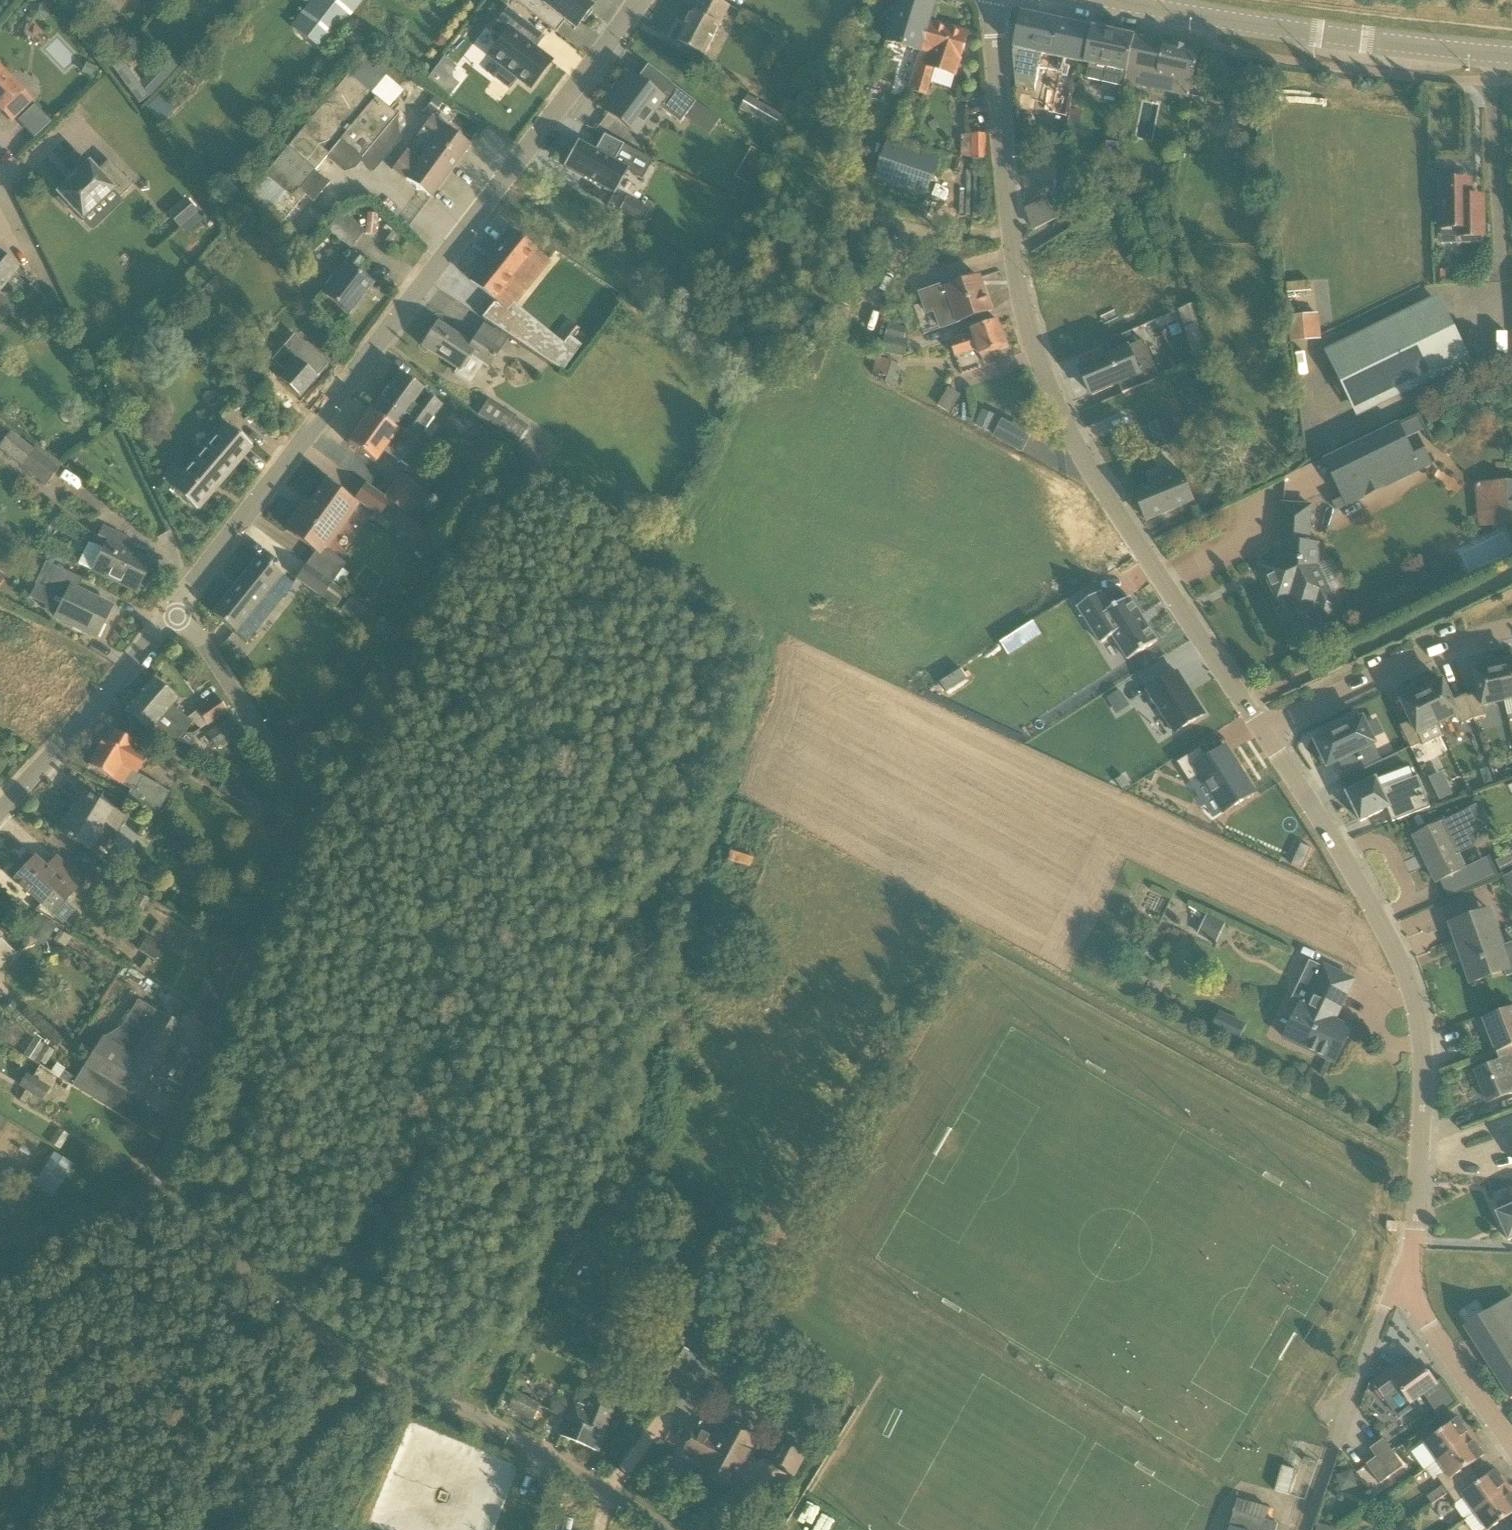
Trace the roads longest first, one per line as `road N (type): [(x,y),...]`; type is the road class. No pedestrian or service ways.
road 1 (residential): [(669,1529),(339,1348),(271,1295),(165,1181),(300,810),(292,778),(178,607)]
road 2 (residential): [(1263,734),(1089,460),(1047,380),(1018,276),(991,0)]
road 3 (residential): [(178,607),(639,0)]
road 4 (residential): [(1408,1285),(1425,1068),(1419,1011),(1345,857),(1263,734)]
road 5 (tertiary): [(1511,56),(1356,41),(1099,0)]
road 6 (residential): [(1511,628),(1432,651),(1263,734)]
road 7 (unclassified): [(0,810),(178,607)]
road 8 (residential): [(1303,1529),(1379,1320),(1408,1285)]
road 9 (residential): [(1511,1443),(1408,1285)]

